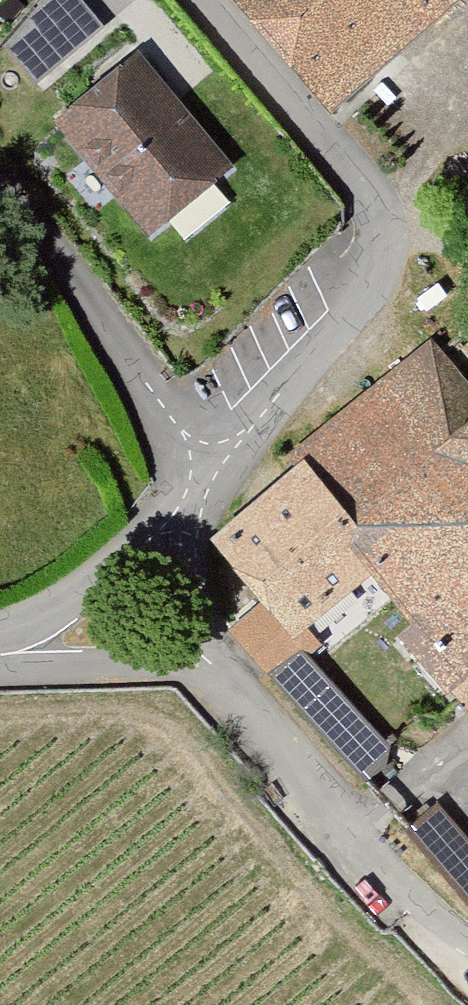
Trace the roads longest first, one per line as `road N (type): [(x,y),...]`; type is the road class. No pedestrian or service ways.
road 1 (residential): [(169,460),(391,225),(204,0)]
road 2 (residential): [(467,957),(443,944),(267,751),(184,673)]
road 3 (residential): [(169,460),(57,259),(0,202)]
road 4 (residential): [(18,648),(169,460)]
road 5 (residential): [(184,673),(169,460)]
road 6 (residential): [(18,648),(184,673)]

